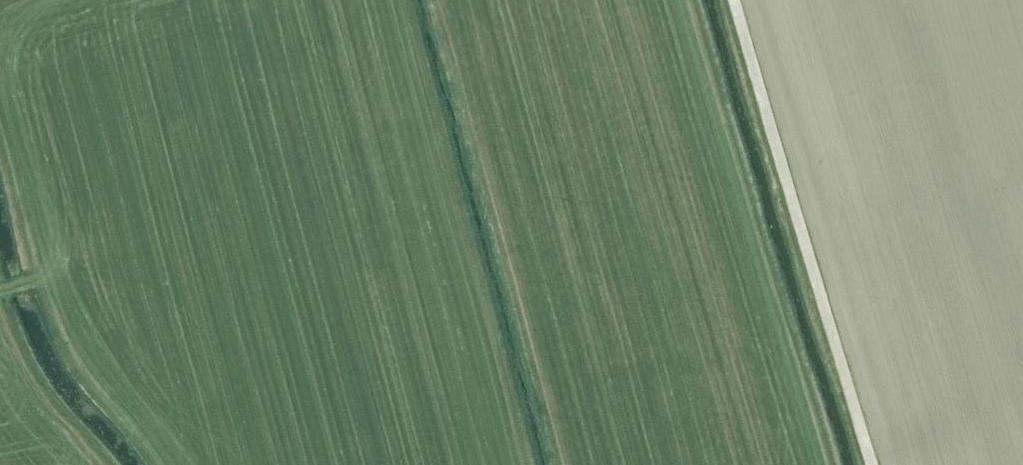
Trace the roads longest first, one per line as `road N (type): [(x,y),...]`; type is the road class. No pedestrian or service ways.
road 1 (track): [(737,0),(875,464)]

